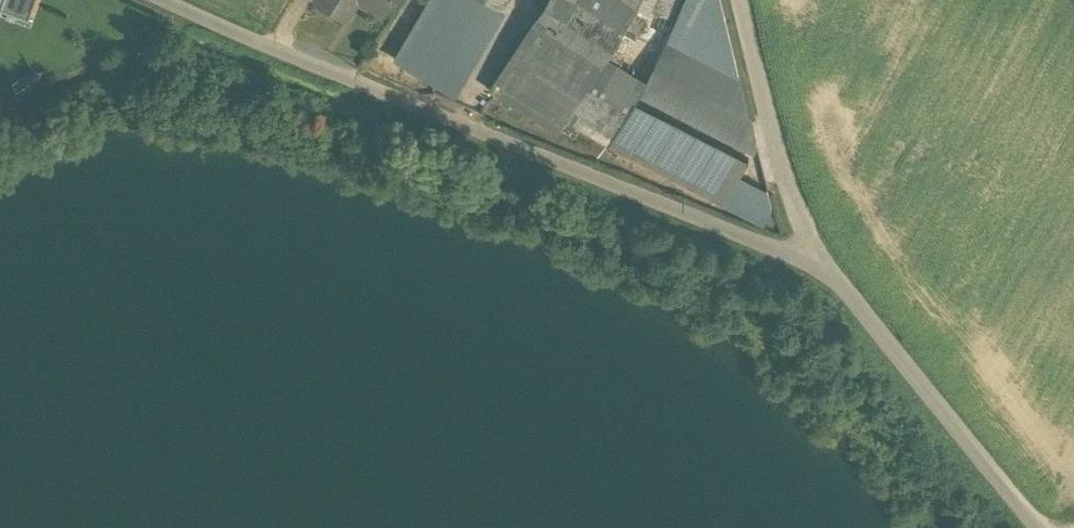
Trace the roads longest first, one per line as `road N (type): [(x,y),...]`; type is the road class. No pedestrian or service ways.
road 1 (residential): [(821,264),(781,257),(138,0)]
road 2 (residential): [(821,264),(1041,527)]
road 3 (unclassified): [(742,0),(793,198),(821,264)]

